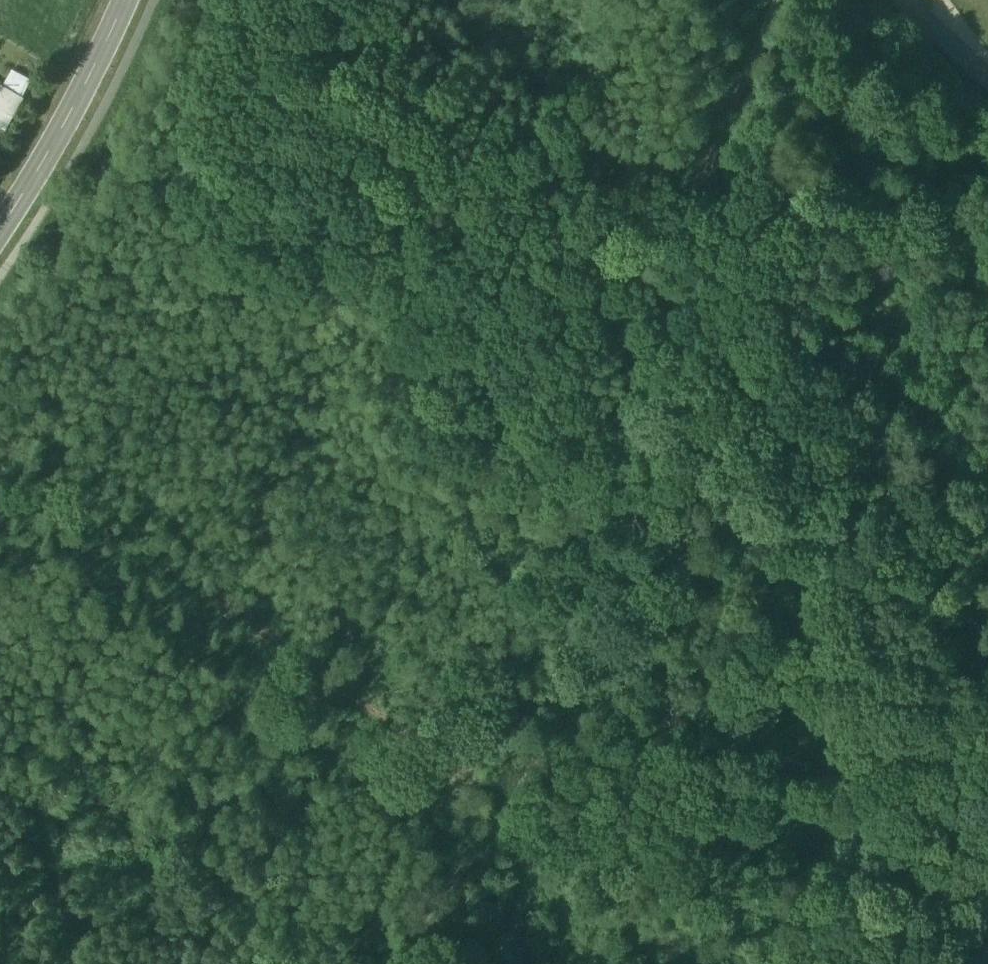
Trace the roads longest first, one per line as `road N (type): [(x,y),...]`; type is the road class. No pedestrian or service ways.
road 1 (track): [(772,0),(706,167),(550,726),(522,782),(381,963)]
road 2 (secondary): [(0,230),(75,105),(122,0)]
road 3 (residential): [(987,81),(899,0)]

